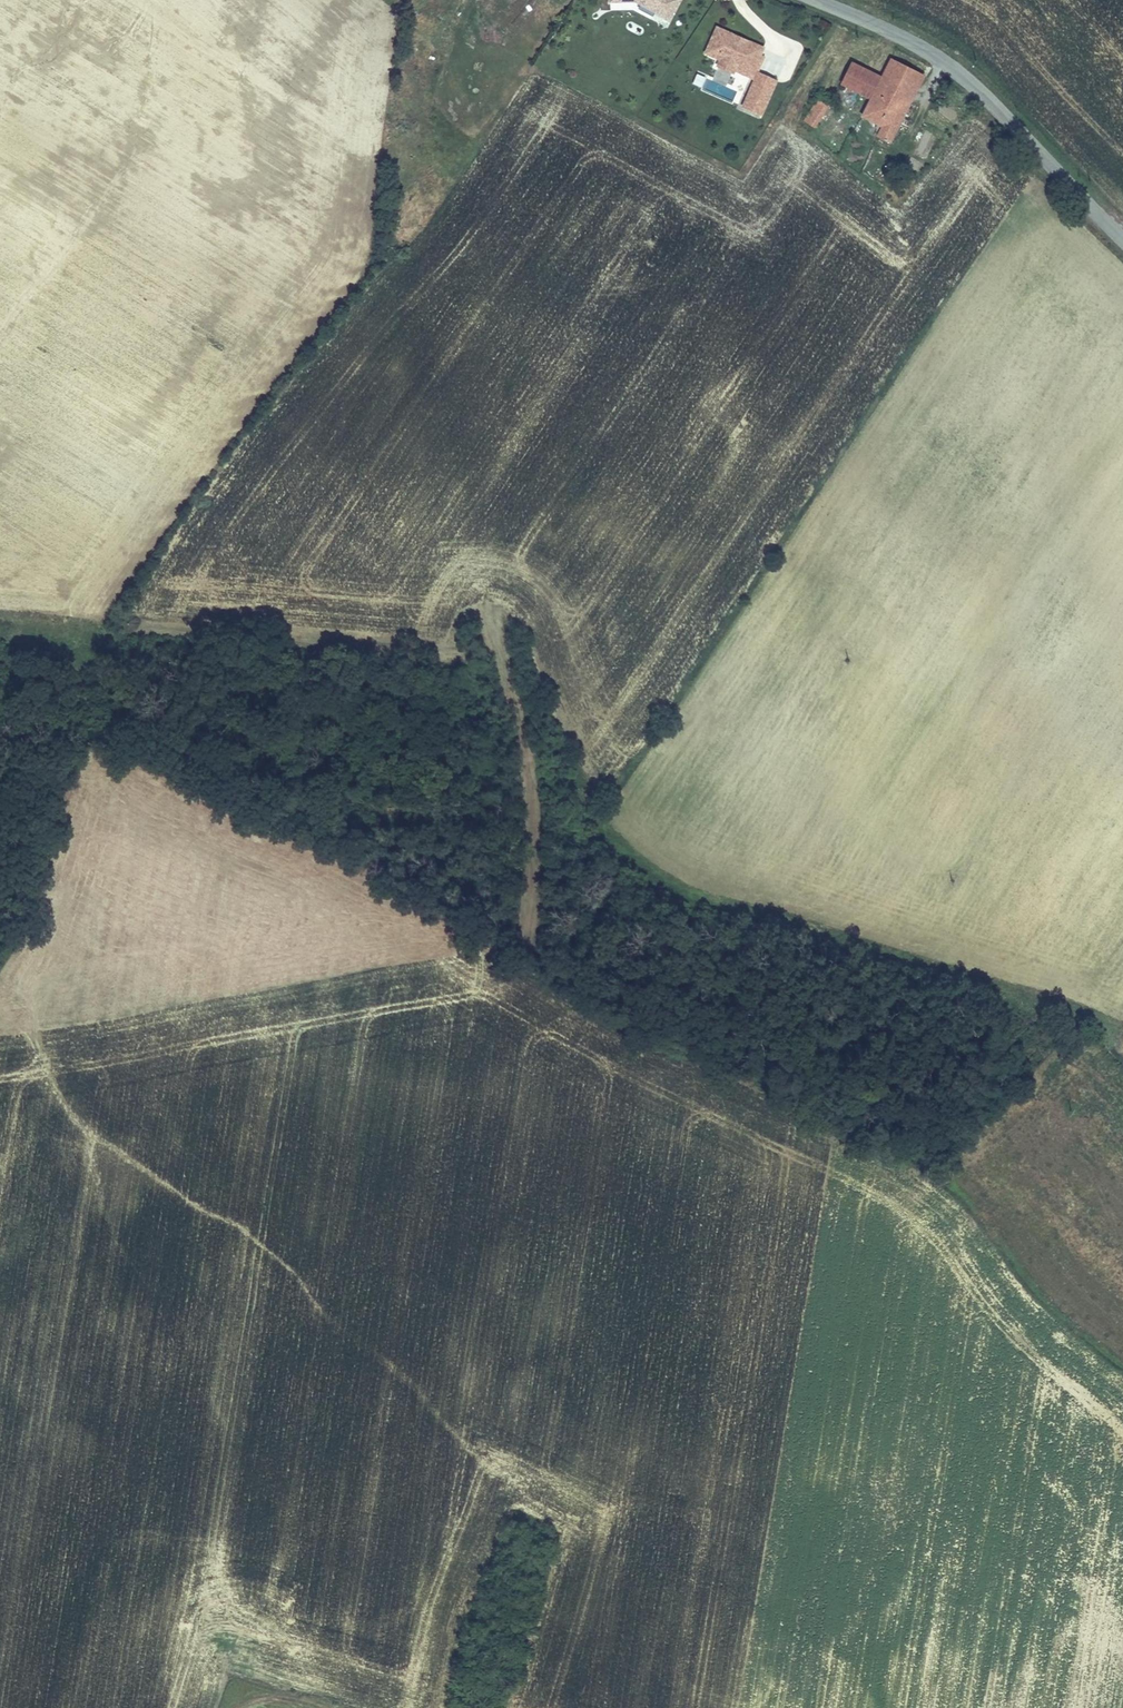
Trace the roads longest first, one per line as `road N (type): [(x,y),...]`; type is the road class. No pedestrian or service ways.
road 1 (tertiary): [(816,0),(955,69),(1122,237)]

